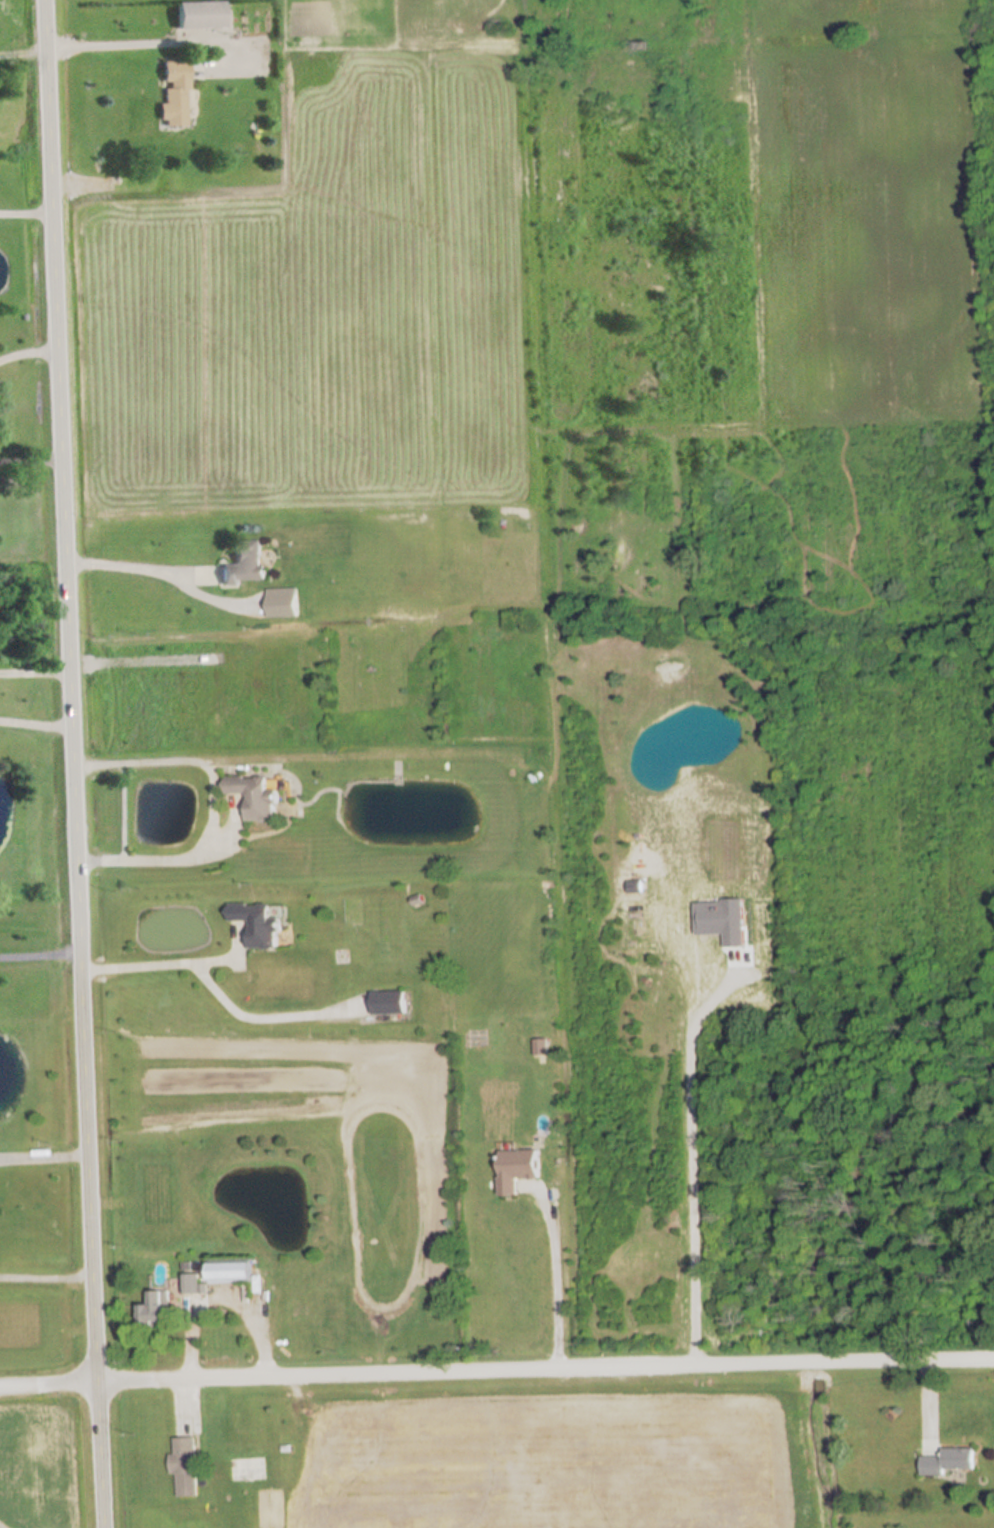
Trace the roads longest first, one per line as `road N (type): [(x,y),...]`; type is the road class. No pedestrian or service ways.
road 1 (tertiary): [(41,0),(104,1527)]
road 2 (residential): [(0,1386),(993,1361)]

